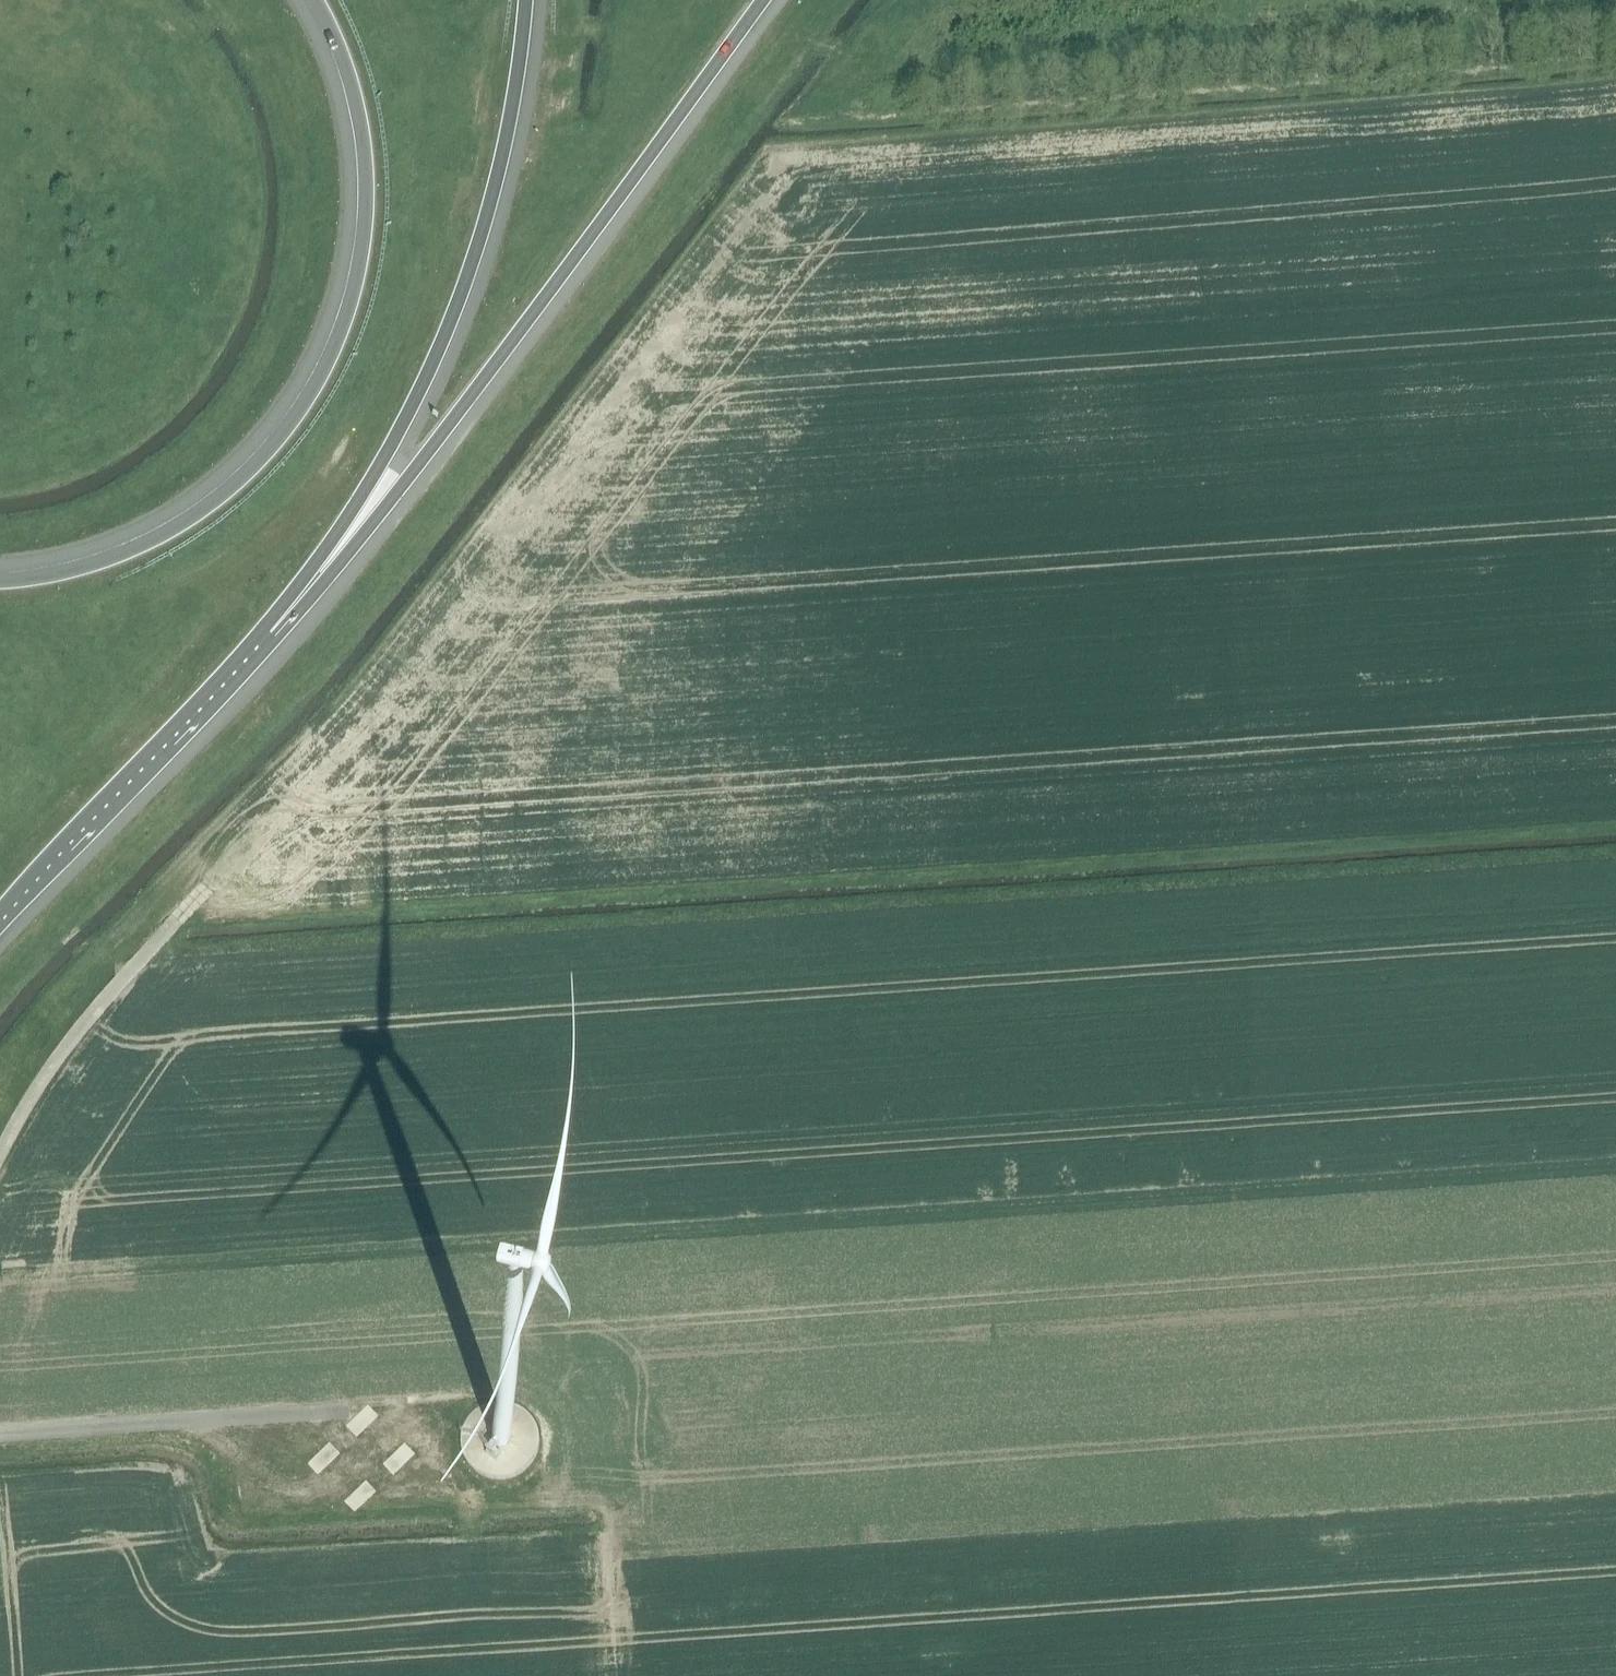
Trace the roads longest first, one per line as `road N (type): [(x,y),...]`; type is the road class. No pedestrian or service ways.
road 1 (motorway): [(266,627),(408,479),(764,0)]
road 2 (motorway): [(316,0),(349,76),(366,174),(353,294),(327,361),(288,430),(198,514),(105,560),(0,582)]
road 3 (motorway): [(266,627),(380,464),(462,295),(509,125),(525,0)]
road 4 (motorway): [(0,911),(266,627)]

